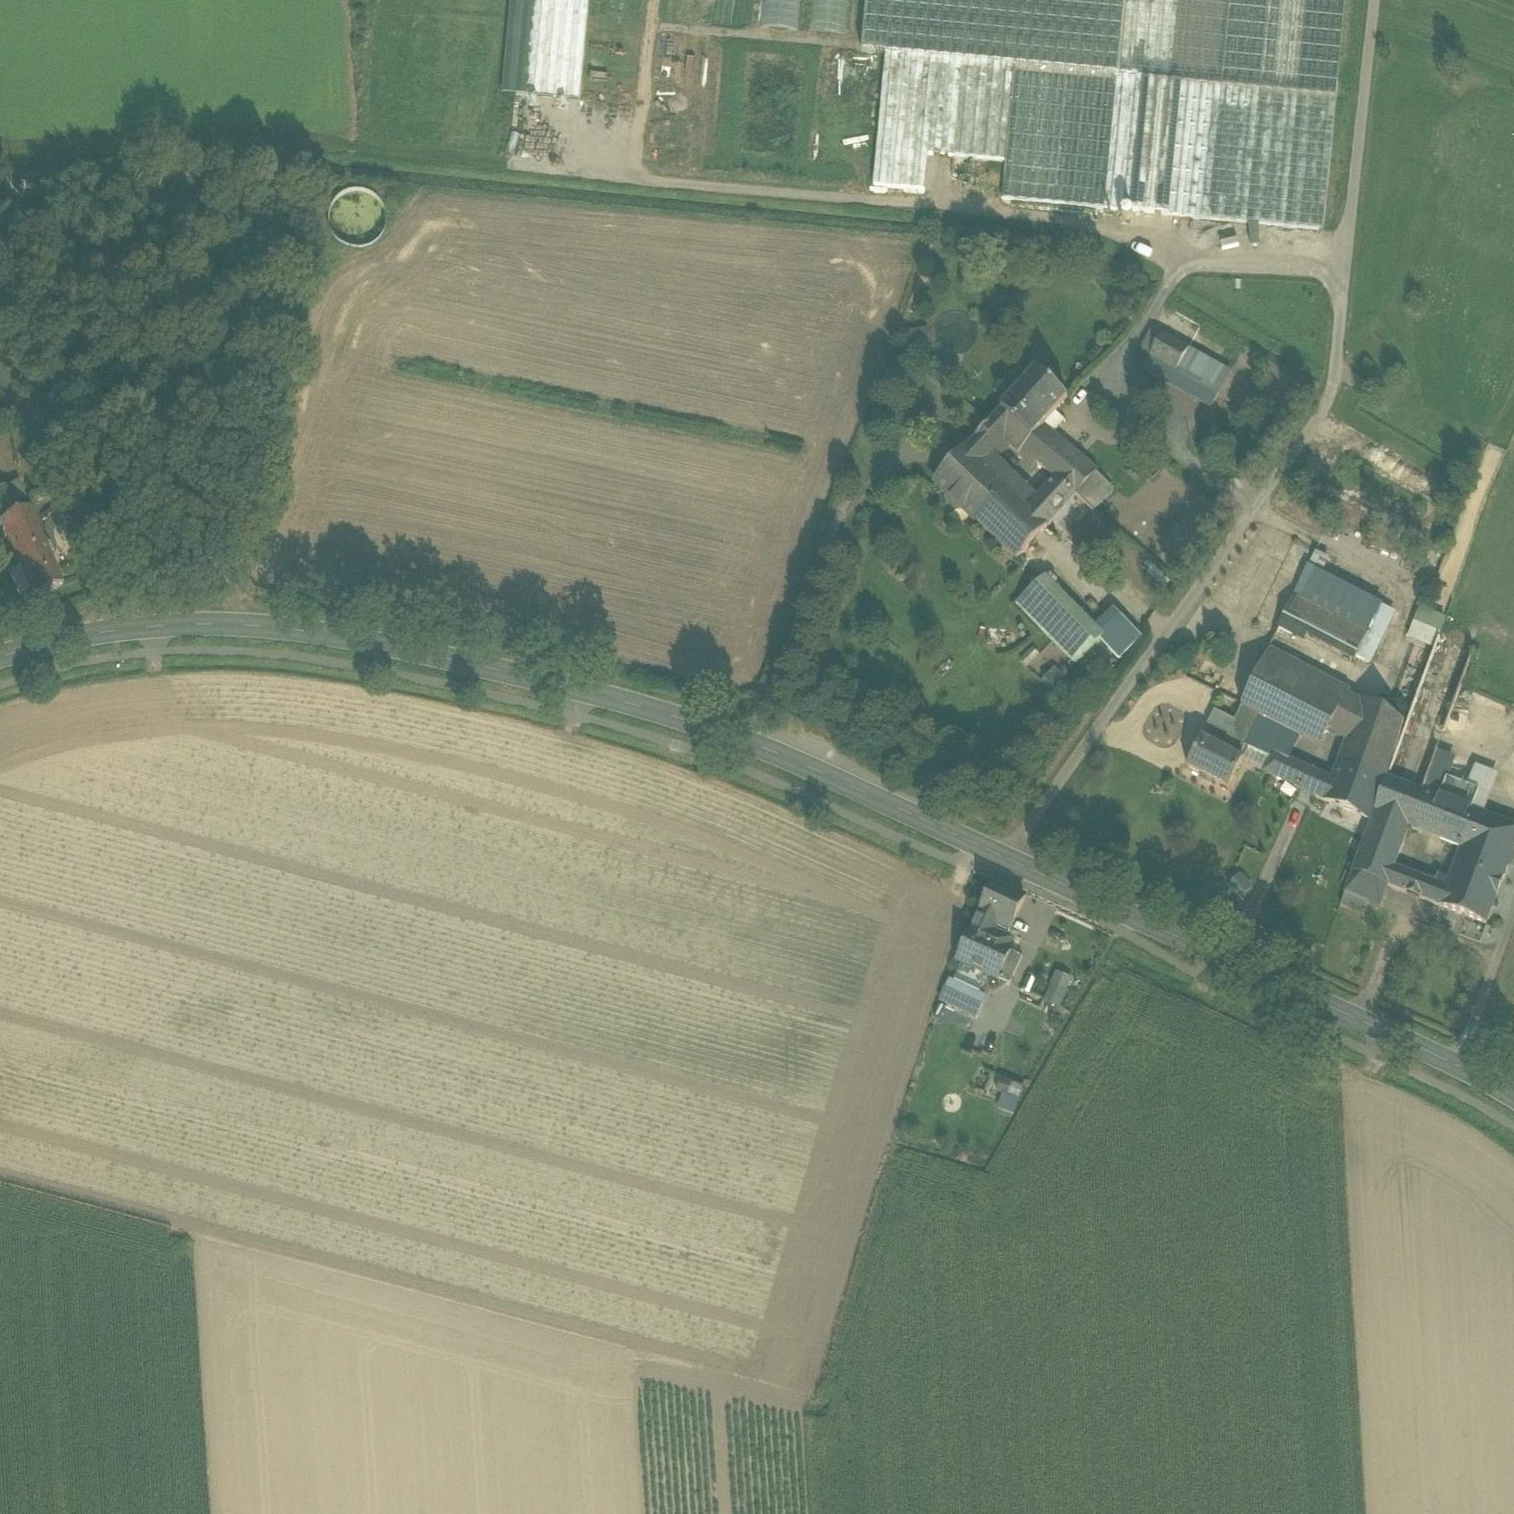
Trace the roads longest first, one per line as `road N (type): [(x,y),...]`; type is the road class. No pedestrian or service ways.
road 1 (tertiary): [(113,630),(222,625),(333,636),(669,715),(753,743),(1513,1091)]
road 2 (unclassified): [(113,630),(0,359)]
road 3 (track): [(1374,0),(1347,263)]

